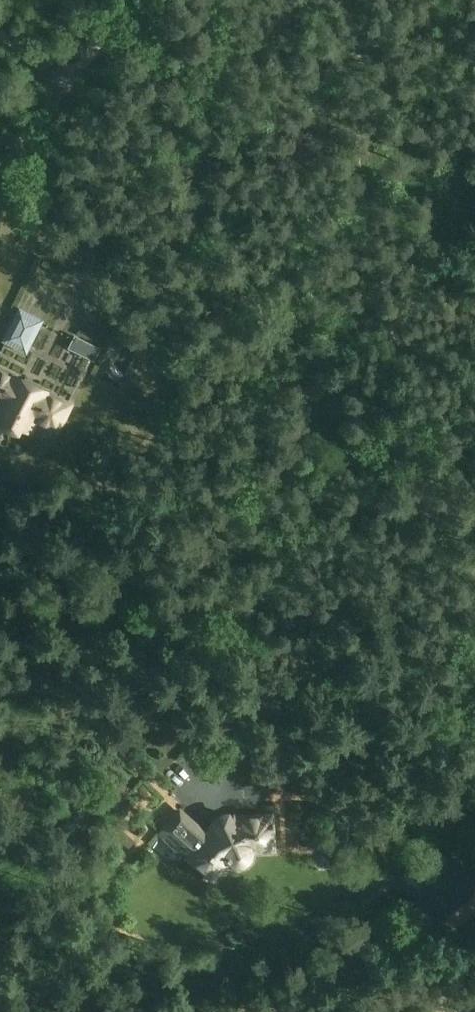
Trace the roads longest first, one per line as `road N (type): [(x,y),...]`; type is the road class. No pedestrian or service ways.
road 1 (unclassified): [(474,741),(279,657),(158,621),(0,614)]
road 2 (unclassified): [(0,171),(132,0)]

